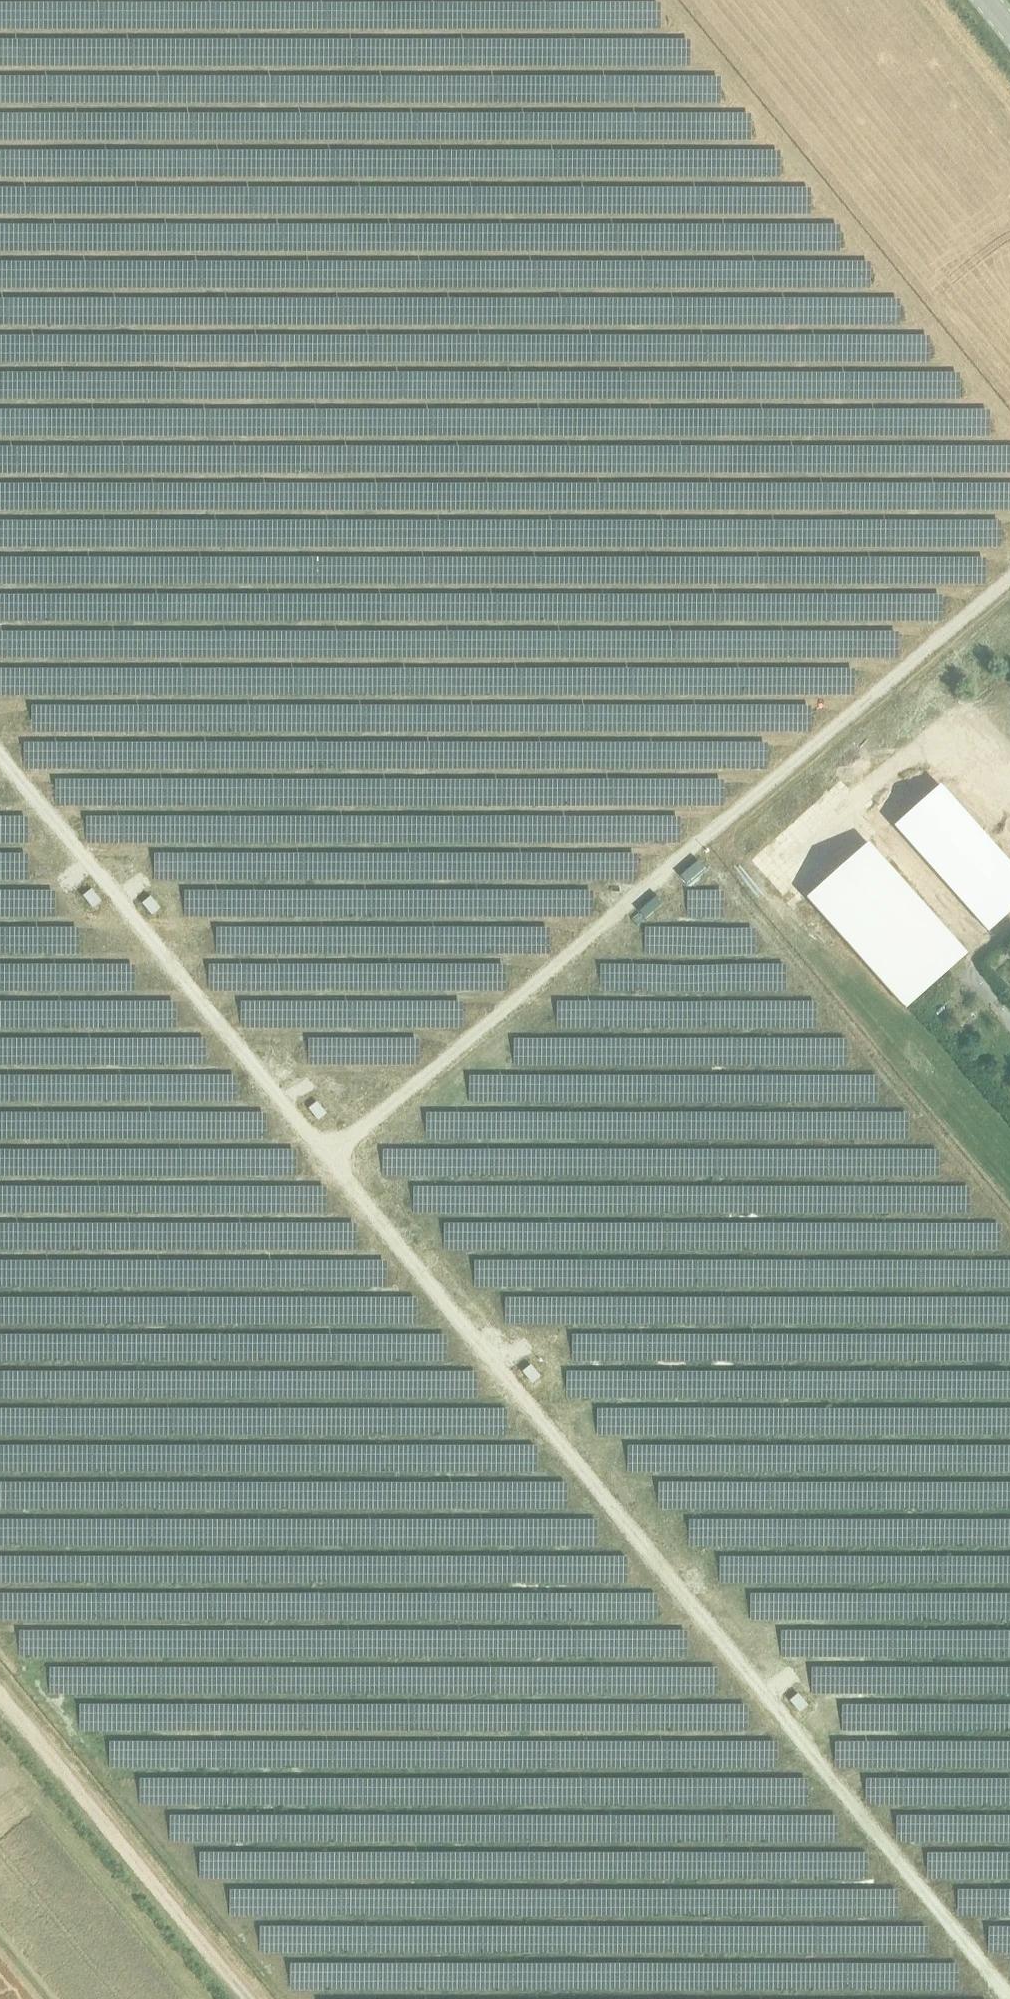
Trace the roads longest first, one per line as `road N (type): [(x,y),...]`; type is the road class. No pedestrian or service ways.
road 1 (track): [(0,1700),(247,1998)]

